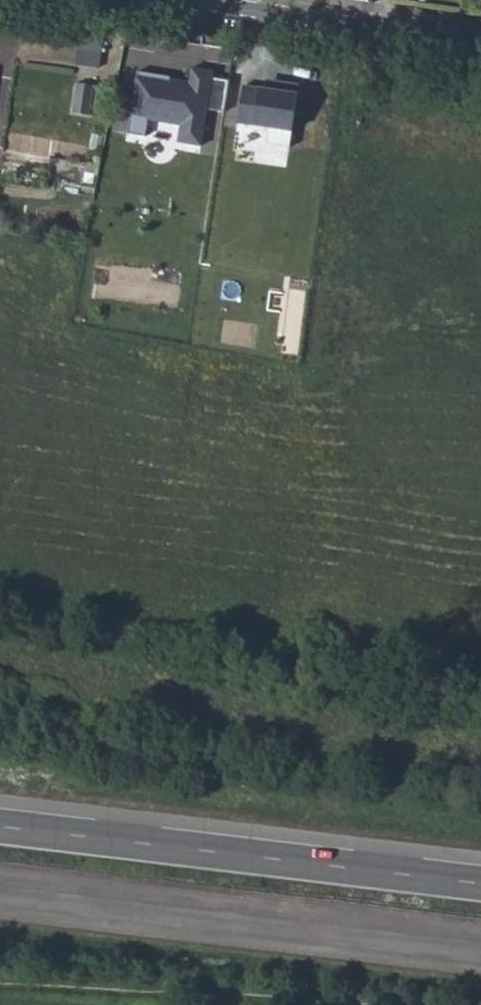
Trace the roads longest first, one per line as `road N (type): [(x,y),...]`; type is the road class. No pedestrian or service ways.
road 1 (trunk): [(480,882),(0,825)]
road 2 (trunk): [(0,884),(480,940)]
road 3 (residential): [(185,0),(480,47)]

